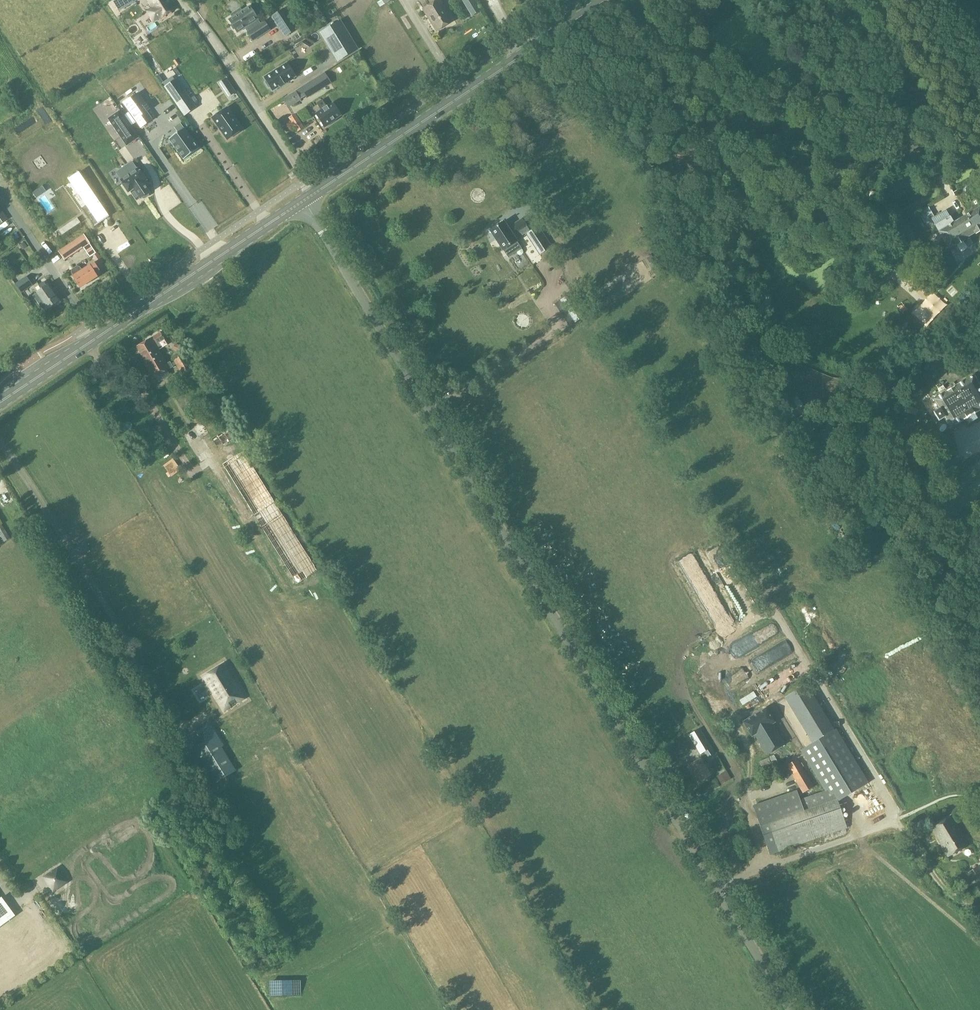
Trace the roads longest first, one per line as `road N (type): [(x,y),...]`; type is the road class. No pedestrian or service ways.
road 1 (unclassified): [(303,201),(717,884)]
road 2 (track): [(889,0),(973,147),(940,175),(928,160),(901,161),(859,189),(859,208),(878,238)]
road 3 (primary): [(314,193),(608,0)]
road 4 (primary): [(98,337),(303,201)]
road 5 (unclassified): [(314,193),(193,16)]
road 6 (unclassified): [(717,884),(894,823)]
road 7 (unclassified): [(98,337),(0,193)]
road 8 (unclassified): [(796,1009),(717,884)]
road 9 (track): [(894,823),(979,920)]

